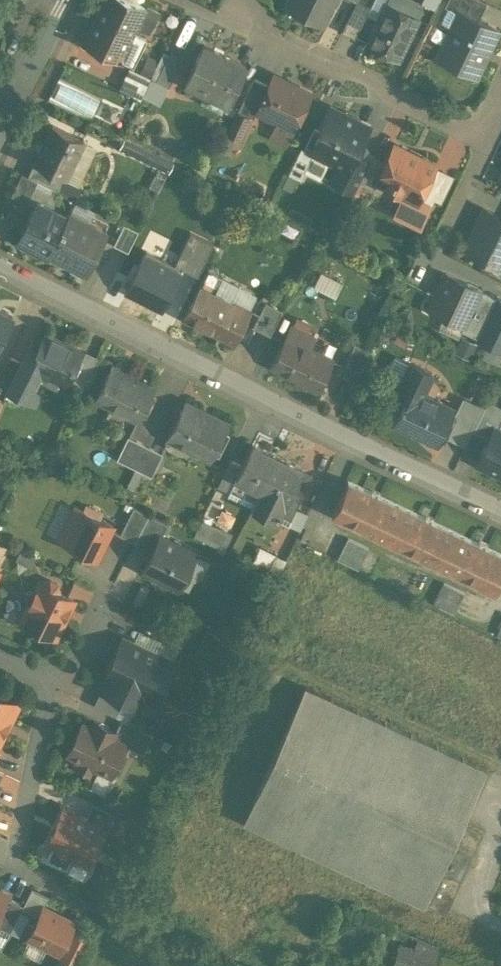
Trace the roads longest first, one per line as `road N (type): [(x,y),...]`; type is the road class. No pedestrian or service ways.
road 1 (residential): [(500,504),(0,264)]
road 2 (residential): [(490,137),(270,30),(216,15)]
road 3 (residential): [(57,684),(17,865),(60,885)]
road 4 (residential): [(490,137),(426,266)]
road 5 (tertiary): [(56,0),(0,115)]

